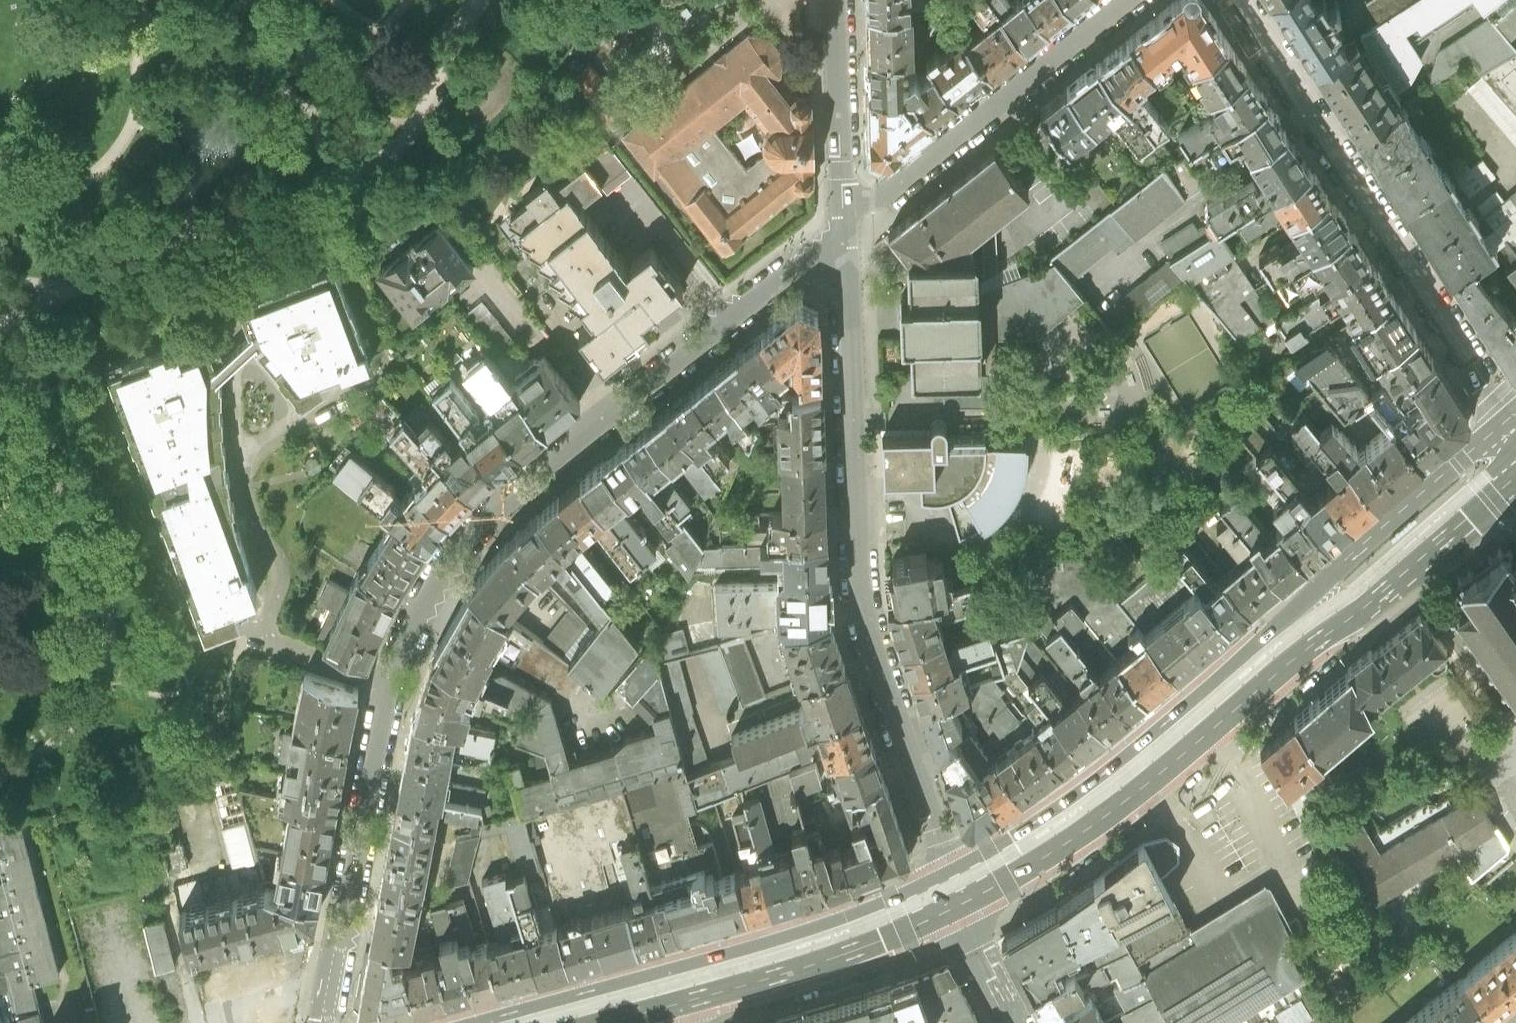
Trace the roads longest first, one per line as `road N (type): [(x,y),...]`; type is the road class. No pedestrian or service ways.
road 1 (residential): [(845,252),(790,272),(543,472),(456,555),(410,633),(387,700),(321,1022)]
road 2 (residential): [(953,892),(863,608),(845,252)]
road 3 (residential): [(1515,429),(1236,0)]
road 4 (primary): [(953,892),(1063,828),(1323,618)]
road 5 (residential): [(1126,0),(885,194),(842,200)]
road 6 (primary): [(677,988),(876,926),(953,892)]
road 7 (primary): [(1515,442),(1459,459),(1342,562),(1323,618)]
road 8 (primary): [(1323,618),(1378,597),(1493,501),(1515,455)]
road 9 (residential): [(842,200),(835,0)]
road 10 (residential): [(953,892),(1015,1022)]
road 11 (primary): [(551,1022),(677,988)]

